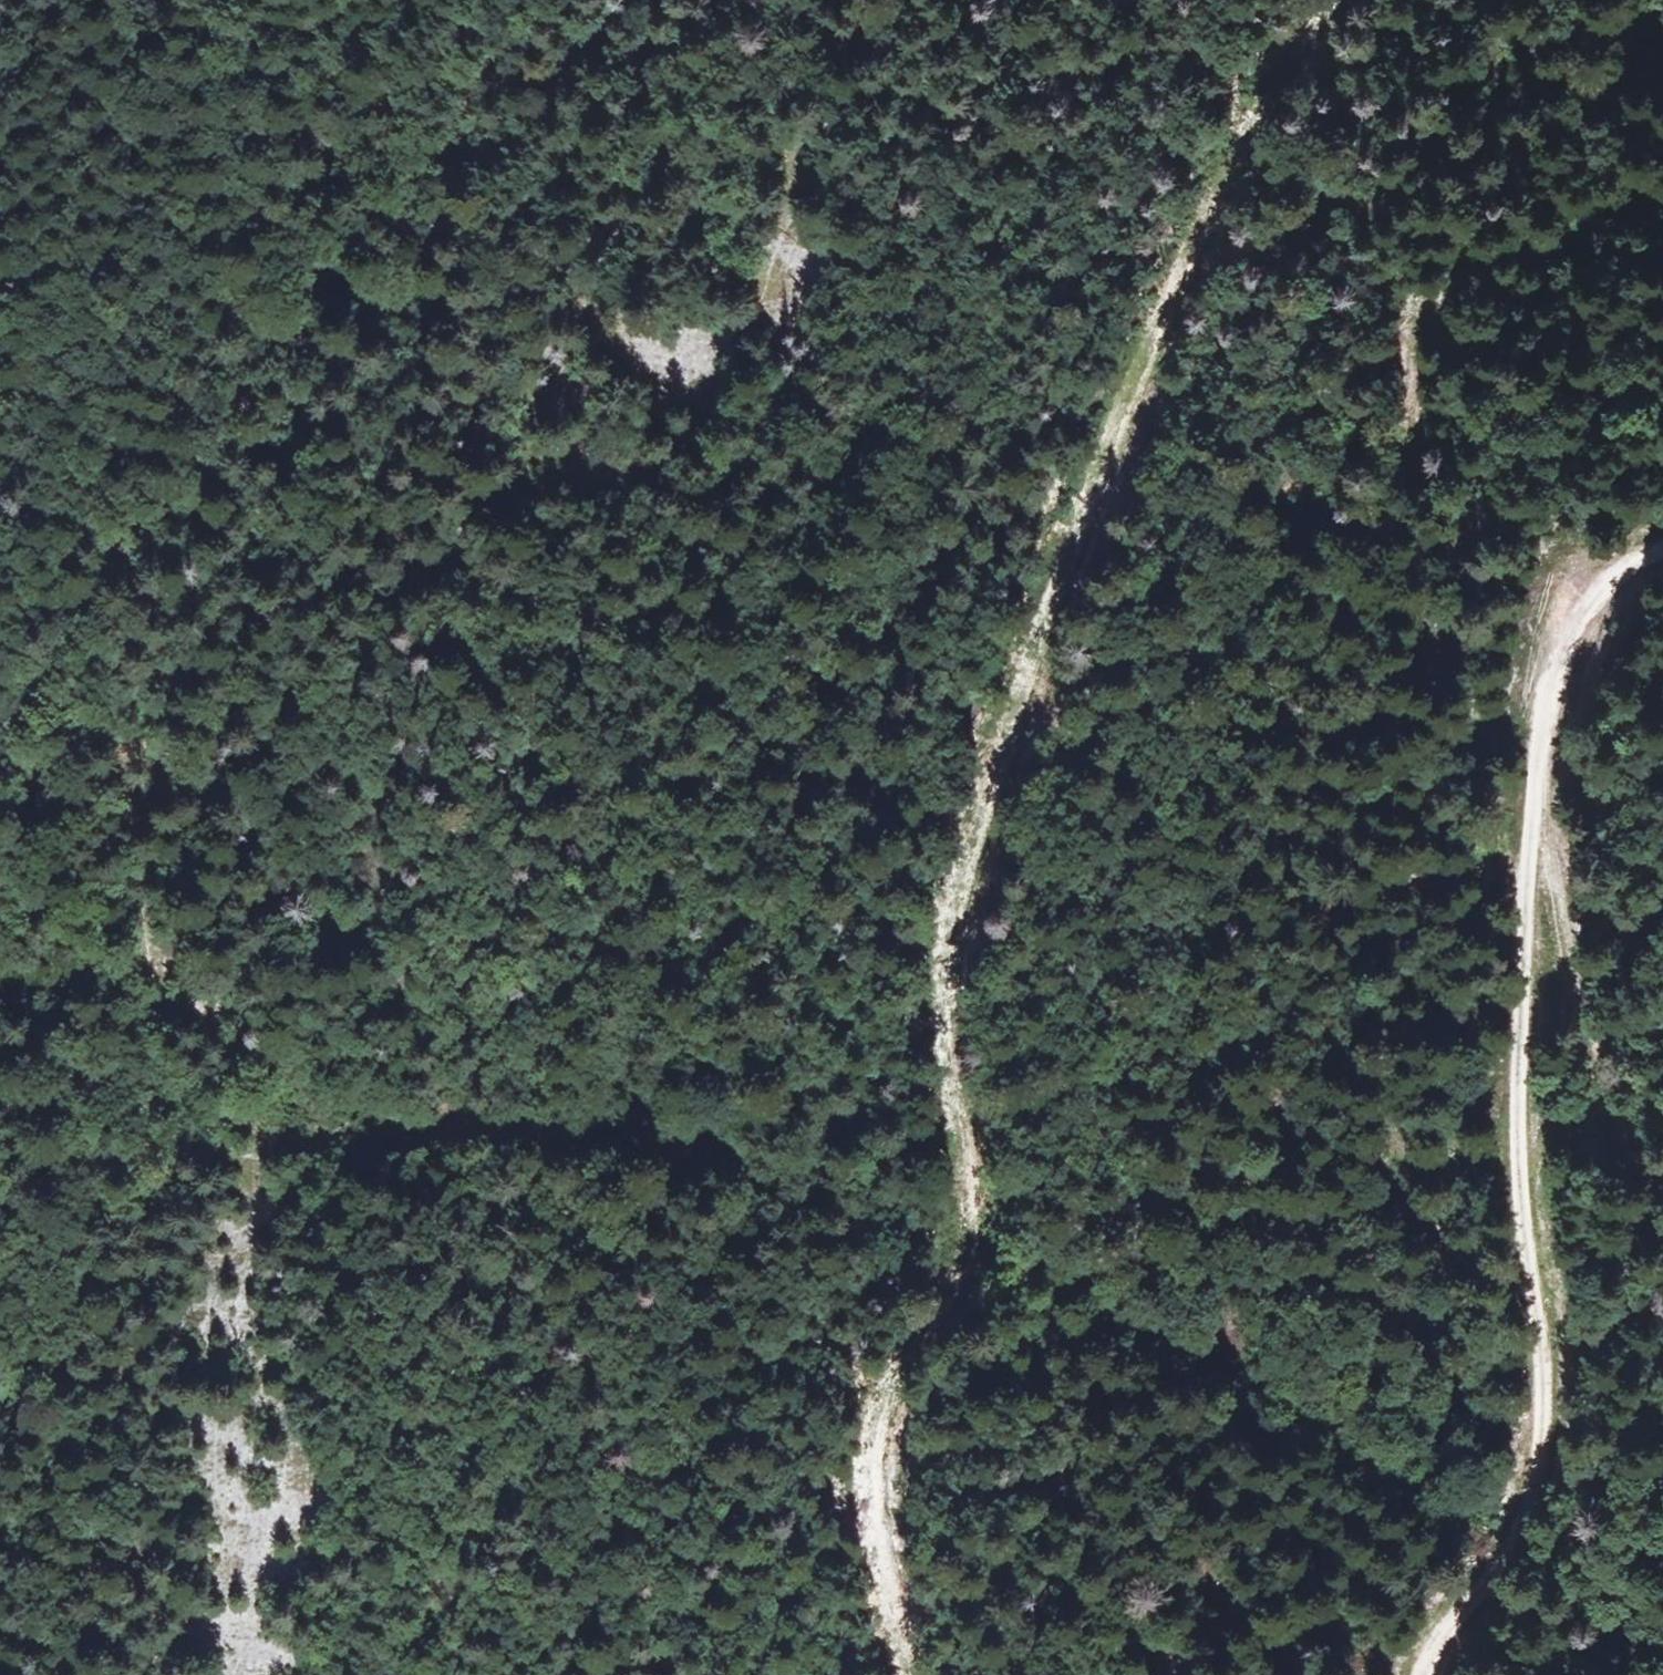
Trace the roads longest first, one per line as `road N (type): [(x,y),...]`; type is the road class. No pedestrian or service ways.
road 1 (track): [(1662,555),(1631,572),(1580,619),(1555,677),(1524,1020),(1550,1322),(1545,1407),(1519,1492),(1427,1674)]
road 2 (track): [(543,0),(443,111),(79,602),(0,769)]

